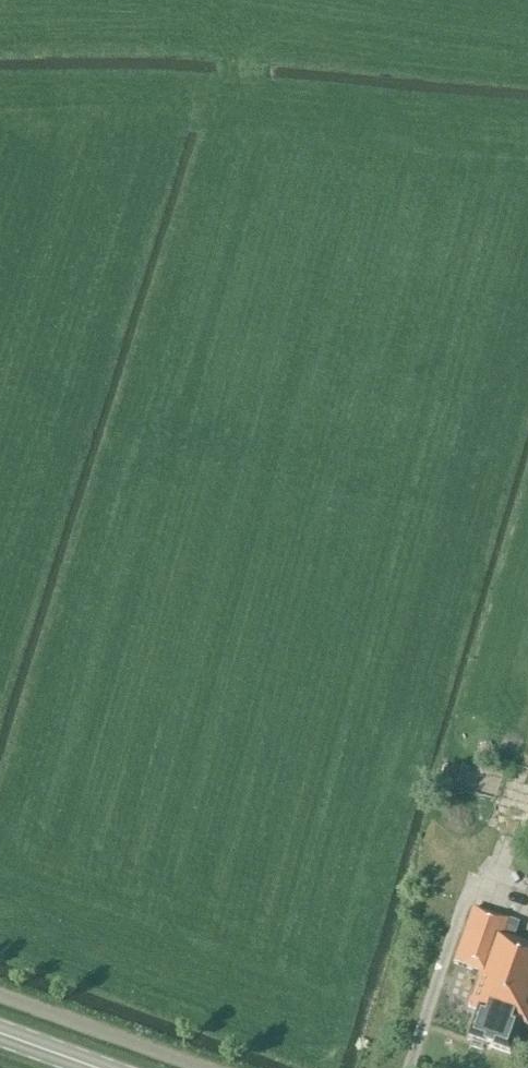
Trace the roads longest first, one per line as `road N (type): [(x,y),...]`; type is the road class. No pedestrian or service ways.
road 1 (unclassified): [(0,996),(198,1067)]

